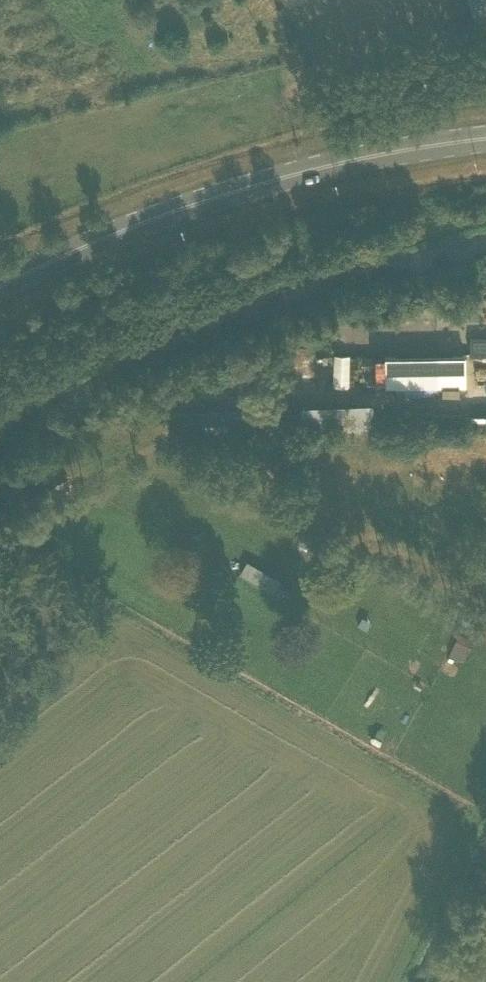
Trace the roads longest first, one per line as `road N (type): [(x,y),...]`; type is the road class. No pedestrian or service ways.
road 1 (primary): [(0,287),(163,212),(305,172),(485,139)]

